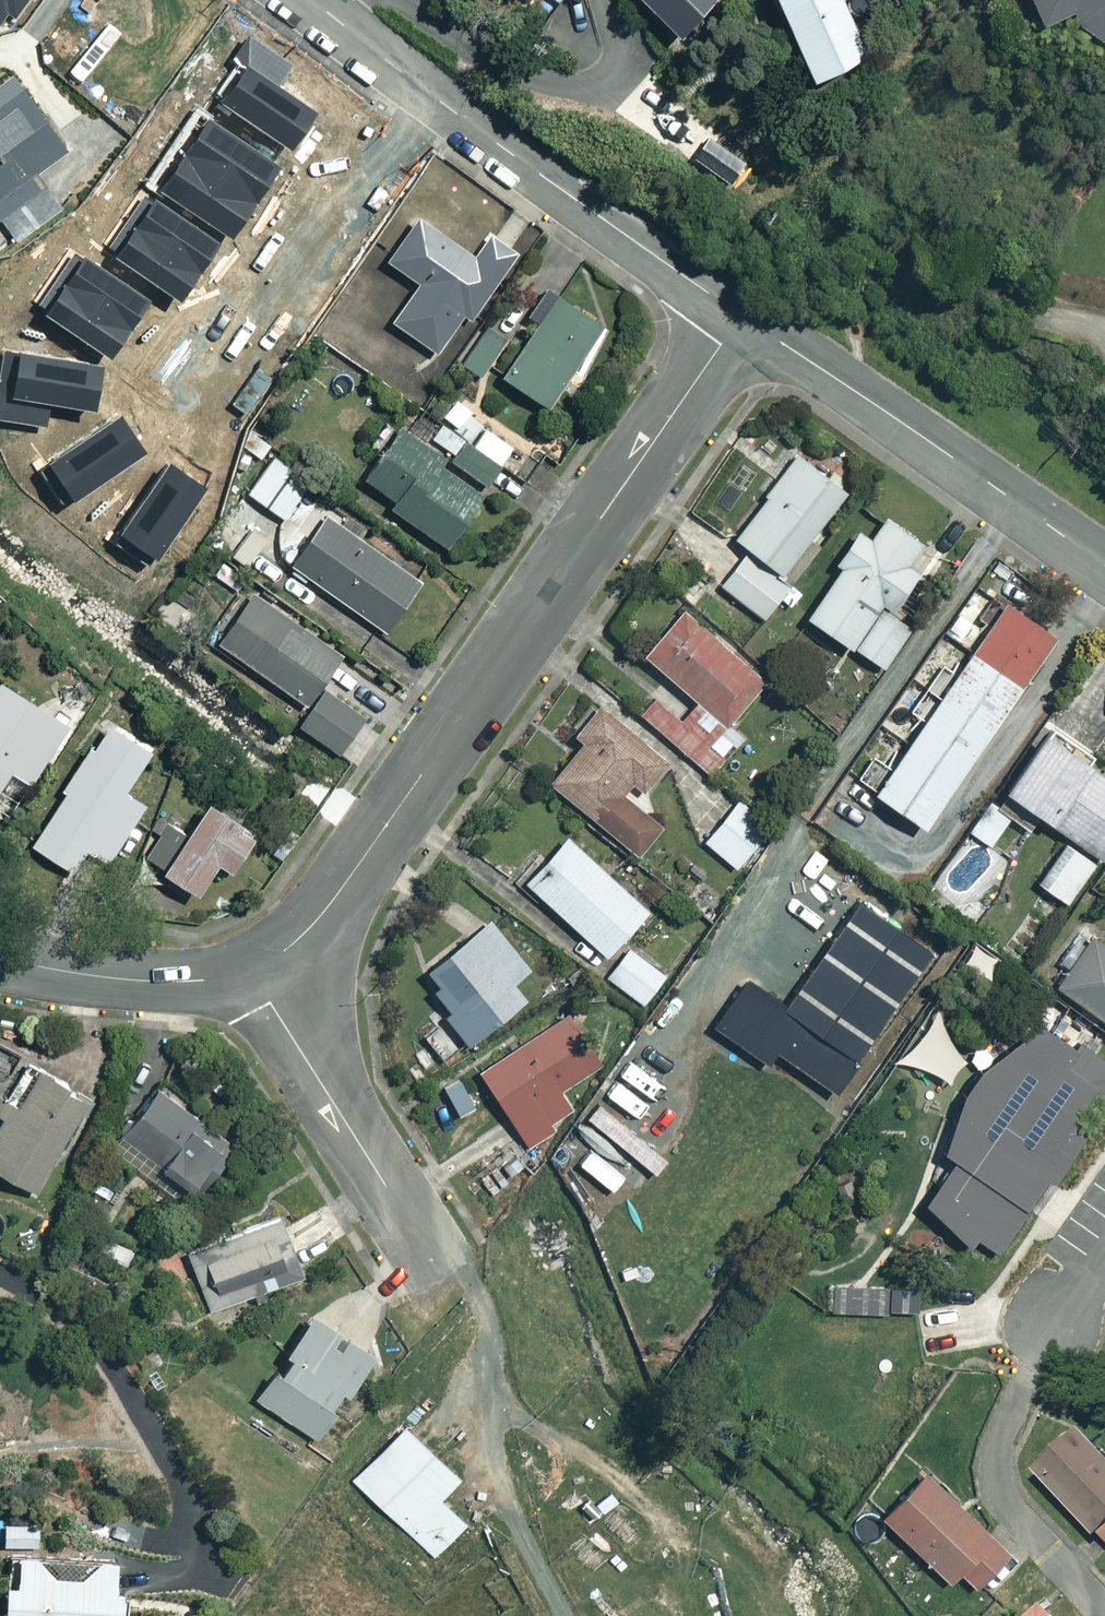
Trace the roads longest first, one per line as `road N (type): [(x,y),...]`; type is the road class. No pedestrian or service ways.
road 1 (residential): [(251,970),(285,951),(330,904),(742,315)]
road 2 (residential): [(742,315),(553,183),(314,0)]
road 3 (residential): [(1104,562),(742,315)]
road 4 (residential): [(441,1269),(251,970)]
road 5 (residential): [(0,956),(121,981),(191,982),(251,970)]

